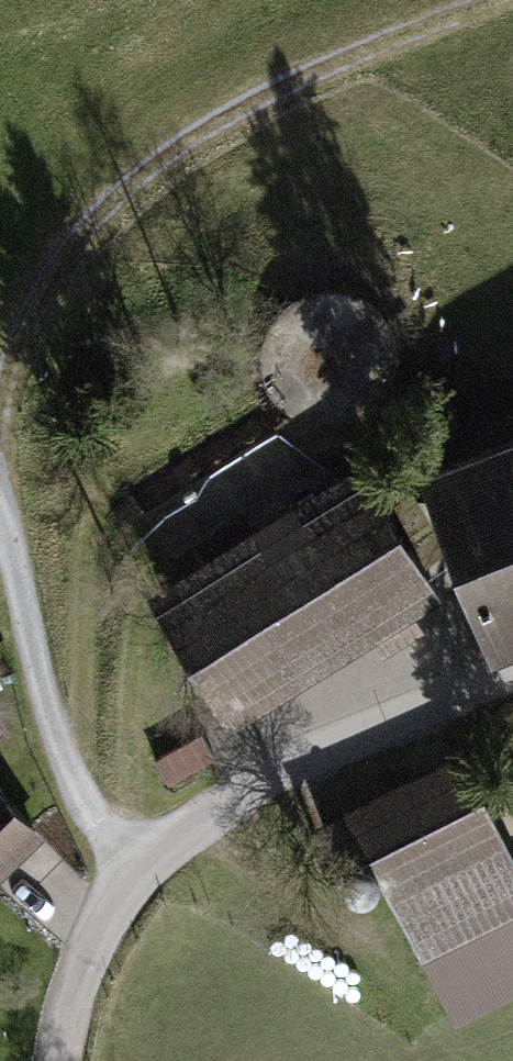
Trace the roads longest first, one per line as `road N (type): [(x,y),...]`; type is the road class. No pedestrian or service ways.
road 1 (track): [(0,390),(55,264),(83,226),(150,166),(254,100),(491,0)]
road 2 (unclassified): [(512,679),(285,776),(179,841),(136,881),(105,926),(58,1060)]
road 3 (track): [(136,881),(130,693),(148,578),(175,546),(304,468)]
road 4 (track): [(136,881),(88,812),(56,740),(0,508)]
road 5 (track): [(88,812),(87,556),(100,500),(125,451)]

